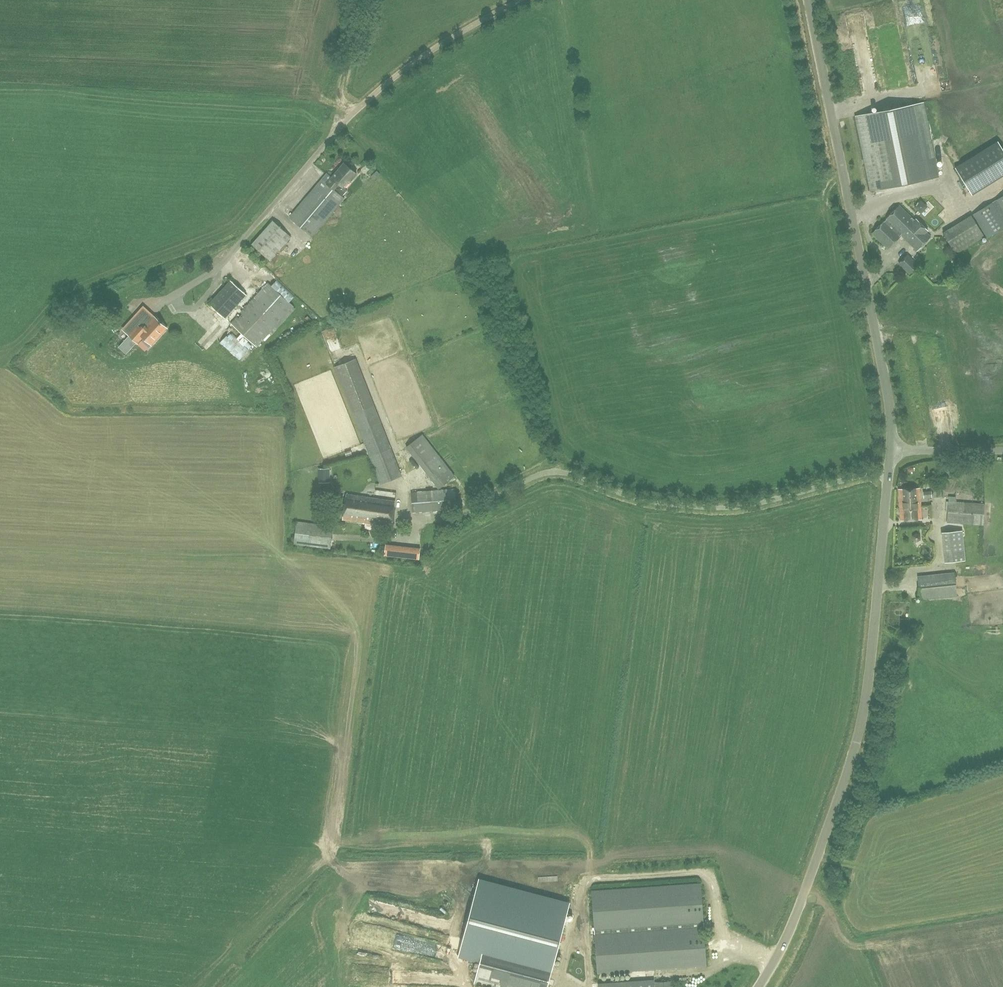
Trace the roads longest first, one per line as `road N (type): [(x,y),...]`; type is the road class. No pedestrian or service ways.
road 1 (unclassified): [(755,986),(802,888),(861,717),(889,466)]
road 2 (unclassified): [(891,448),(809,0)]
road 3 (unclassified): [(198,291),(372,96),(432,50),(522,0)]
road 4 (unclassified): [(477,509),(552,479),(644,506),(715,512),(889,466)]
road 5 (track): [(341,125),(335,112),(359,0)]

